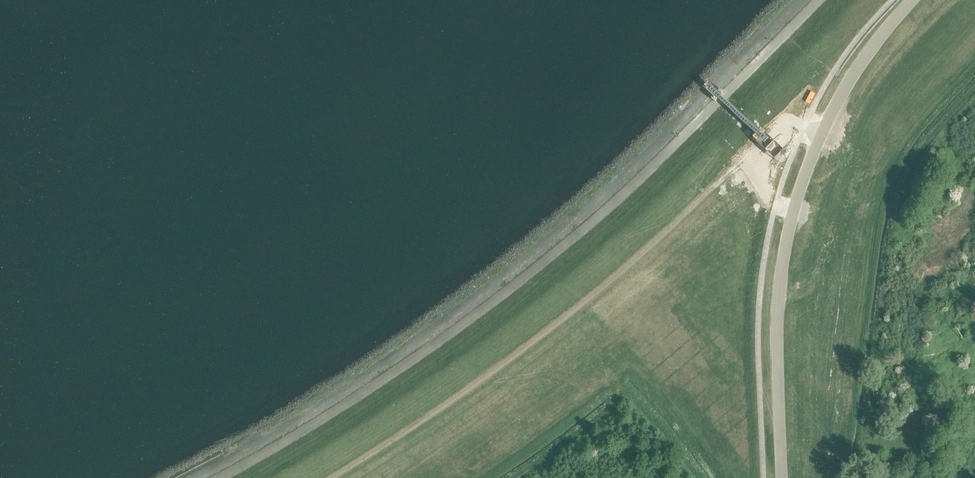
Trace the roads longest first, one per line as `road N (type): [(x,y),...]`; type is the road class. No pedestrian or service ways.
road 1 (track): [(826,128),(779,121),(581,306),(332,477)]
road 2 (tertiary): [(781,477),(778,297),(787,227),(844,88),(915,0)]

